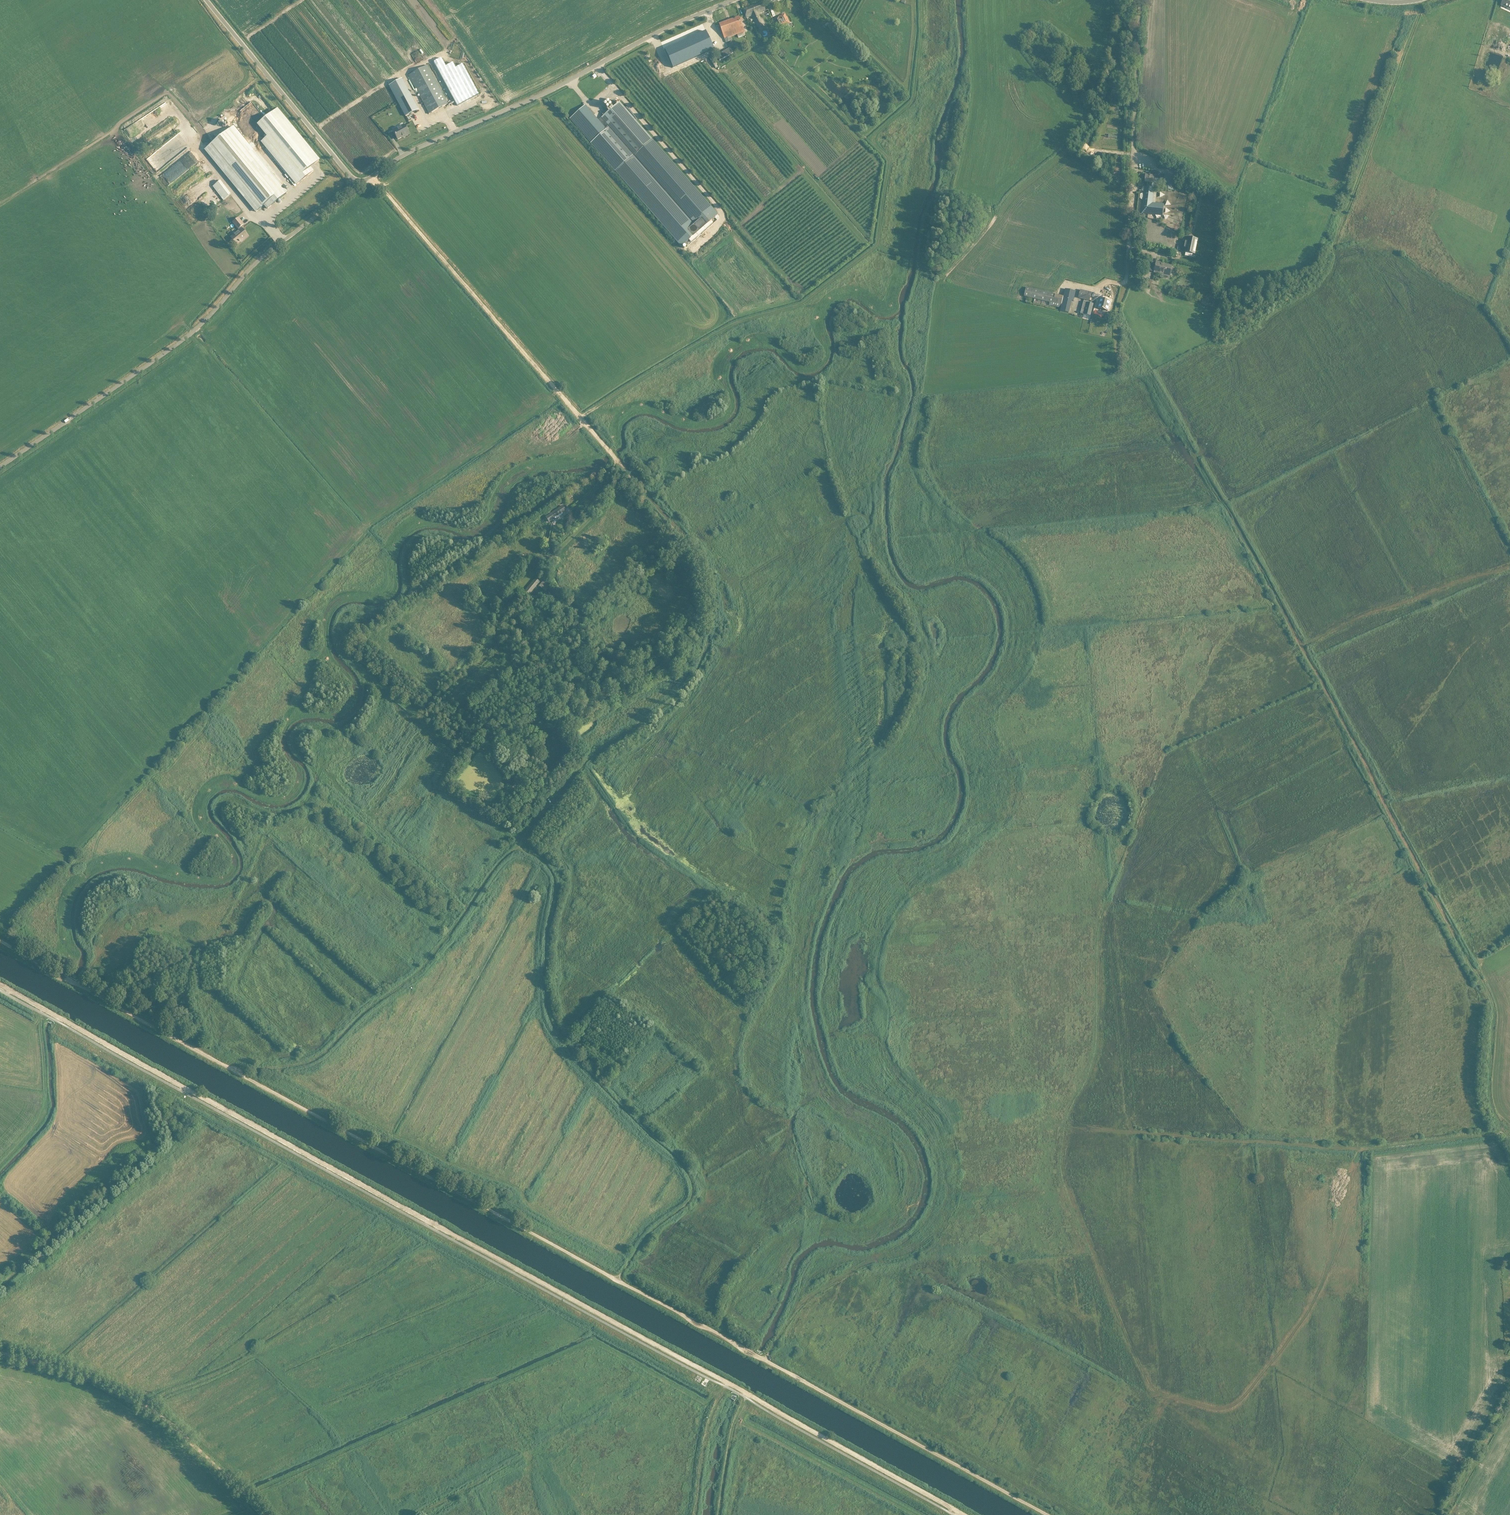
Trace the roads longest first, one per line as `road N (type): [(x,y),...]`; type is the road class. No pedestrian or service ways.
road 1 (track): [(581,416),(693,546),(706,573),(713,610),(694,678),(588,763),(424,968),(325,1053),(296,1066),(224,1066)]
road 2 (track): [(224,1066),(1044,1514)]
road 3 (track): [(971,1514),(161,1074)]
road 4 (track): [(618,1281),(651,1232),(687,1205),(692,1184),(681,1162),(598,1081),(553,1024),(547,942),(556,875),(519,849)]
road 5 (unclassified): [(0,468),(183,342),(280,243),(358,185)]
road 6 (unclassified): [(358,185),(417,148),(734,0)]
road 7 (track): [(371,176),(581,416)]
road 8 (track): [(266,1514),(155,1411),(81,1374),(0,1354)]
road 9 (residential): [(1140,0),(1126,281)]
road 10 (track): [(0,941),(224,1066)]
road 11 (unclassified): [(358,185),(207,0)]
road 12 (track): [(161,1074),(0,982)]
road 13 (track): [(1441,1514),(1509,1397)]

